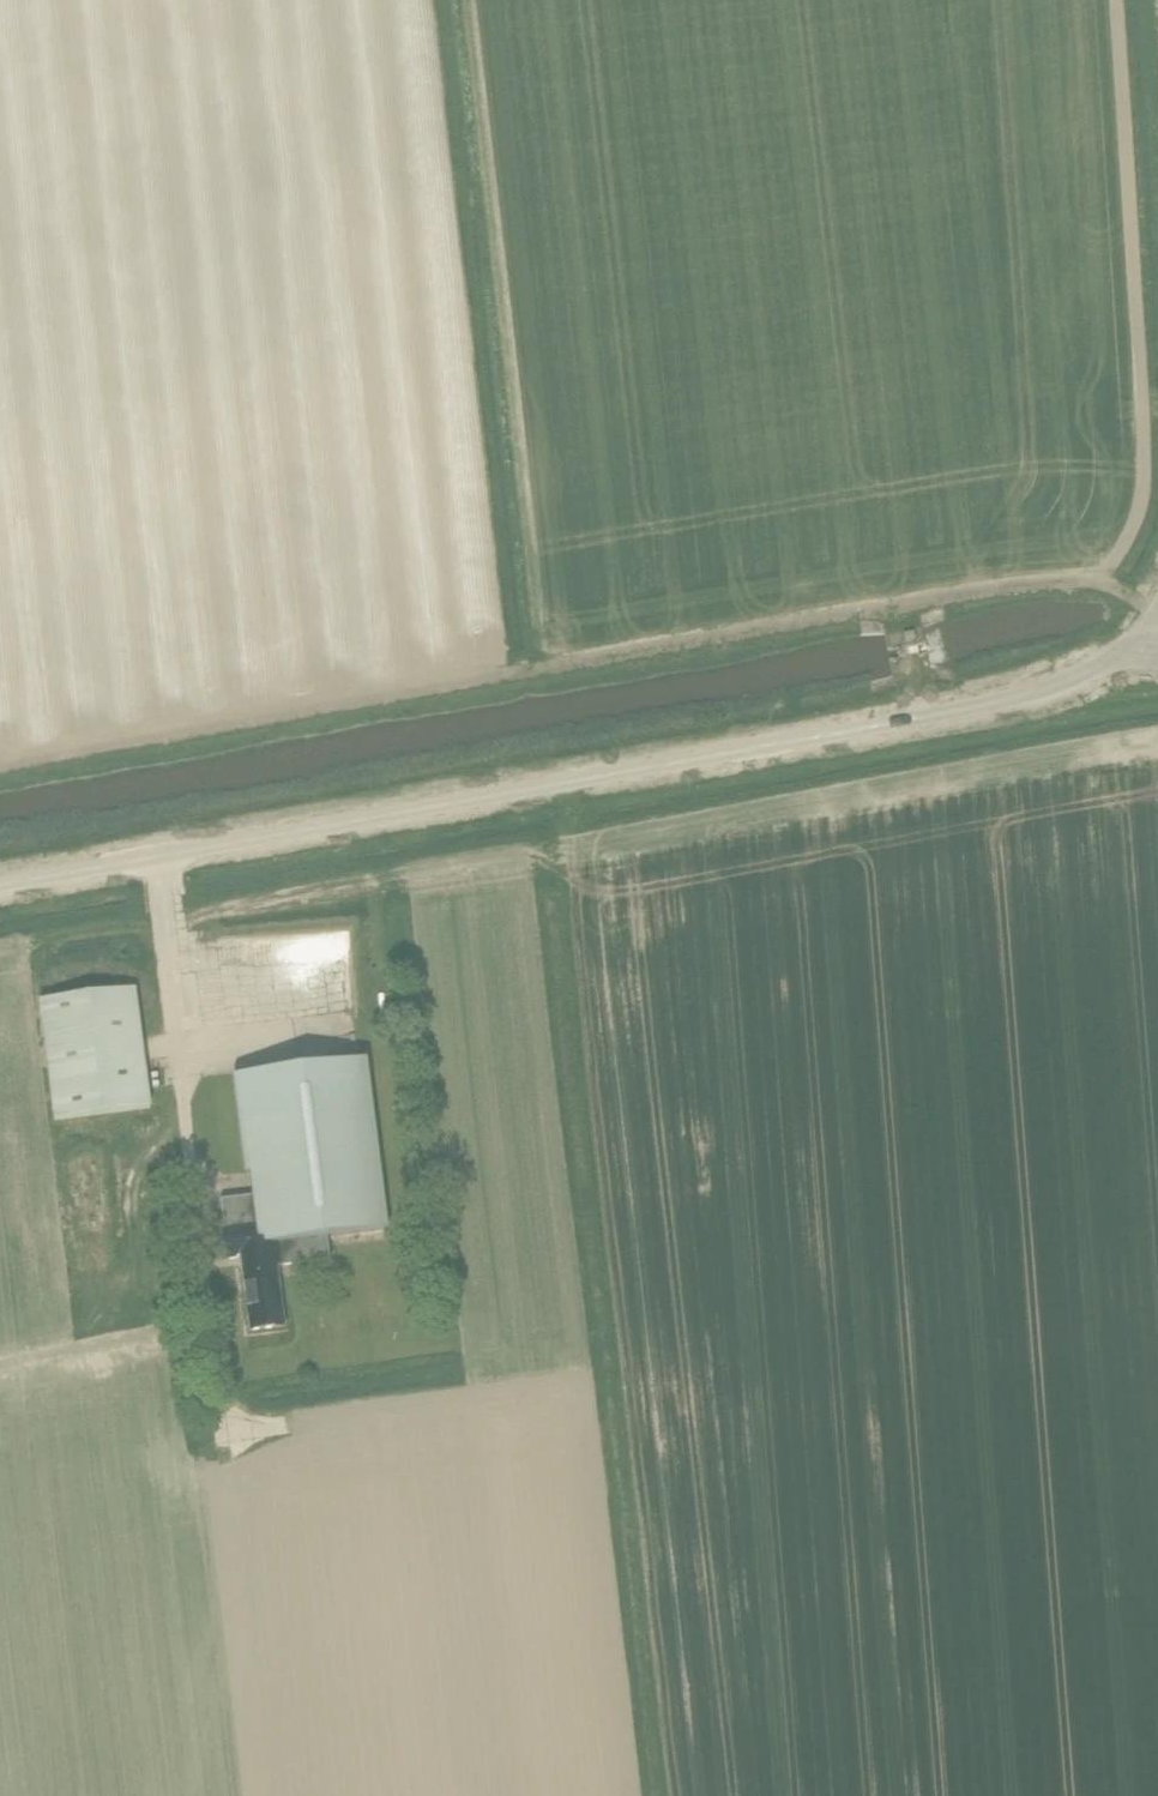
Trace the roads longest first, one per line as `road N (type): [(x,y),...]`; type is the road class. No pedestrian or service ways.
road 1 (unclassified): [(0,884),(989,705),(1060,684),(1156,630)]

